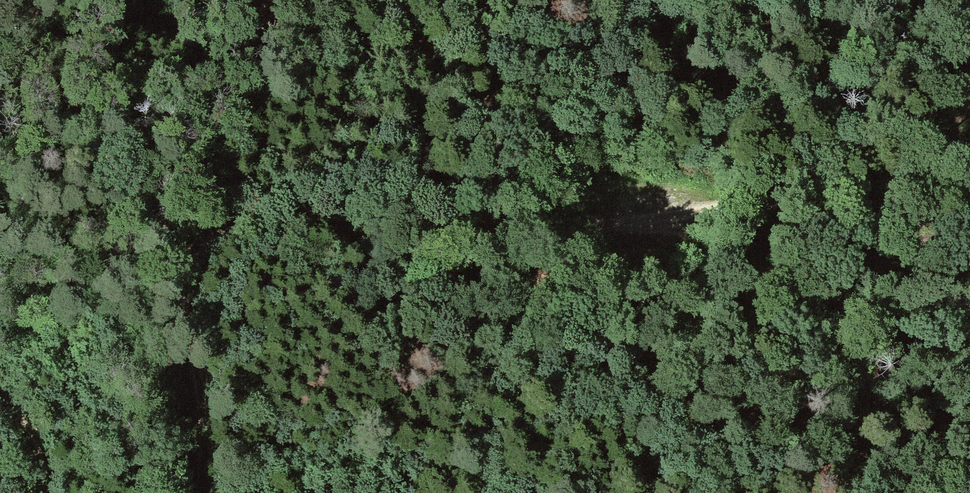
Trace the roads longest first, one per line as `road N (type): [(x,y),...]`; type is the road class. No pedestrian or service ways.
road 1 (track): [(200,492),(204,402),(184,306),(193,265),(213,238),(280,222),(654,224)]
road 2 (track): [(969,161),(654,224)]
road 3 (track): [(654,224),(969,240)]
road 4 (track): [(0,387),(42,441),(53,492)]

